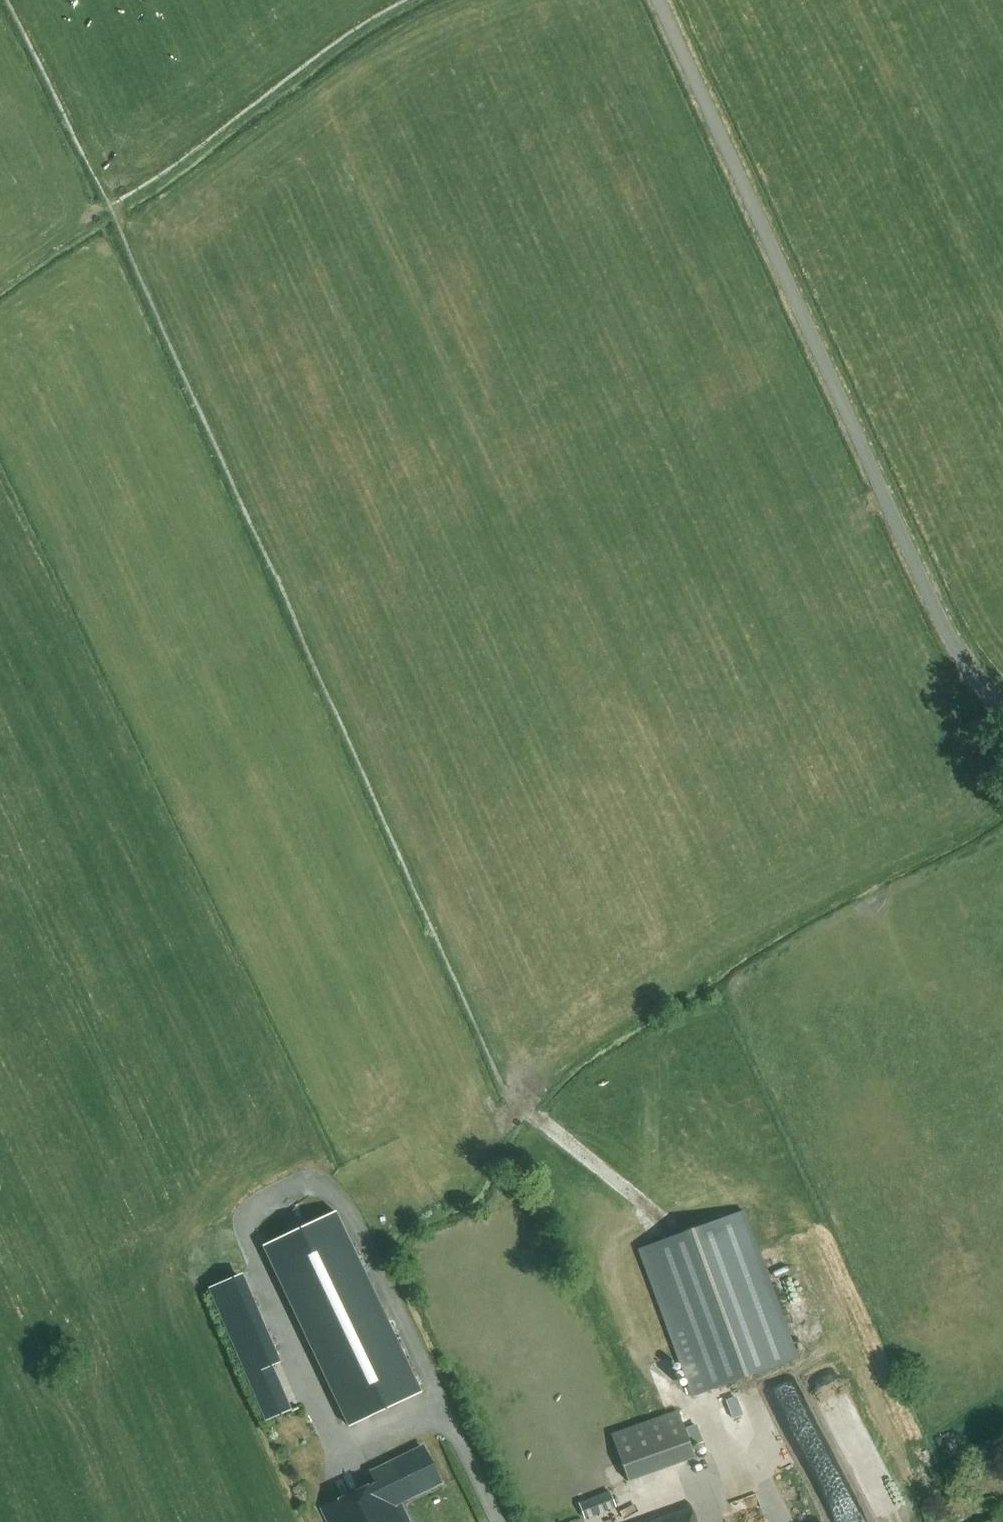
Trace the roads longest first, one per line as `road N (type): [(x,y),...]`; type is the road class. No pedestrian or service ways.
road 1 (unclassified): [(1002,706),(941,621),(657,0)]

